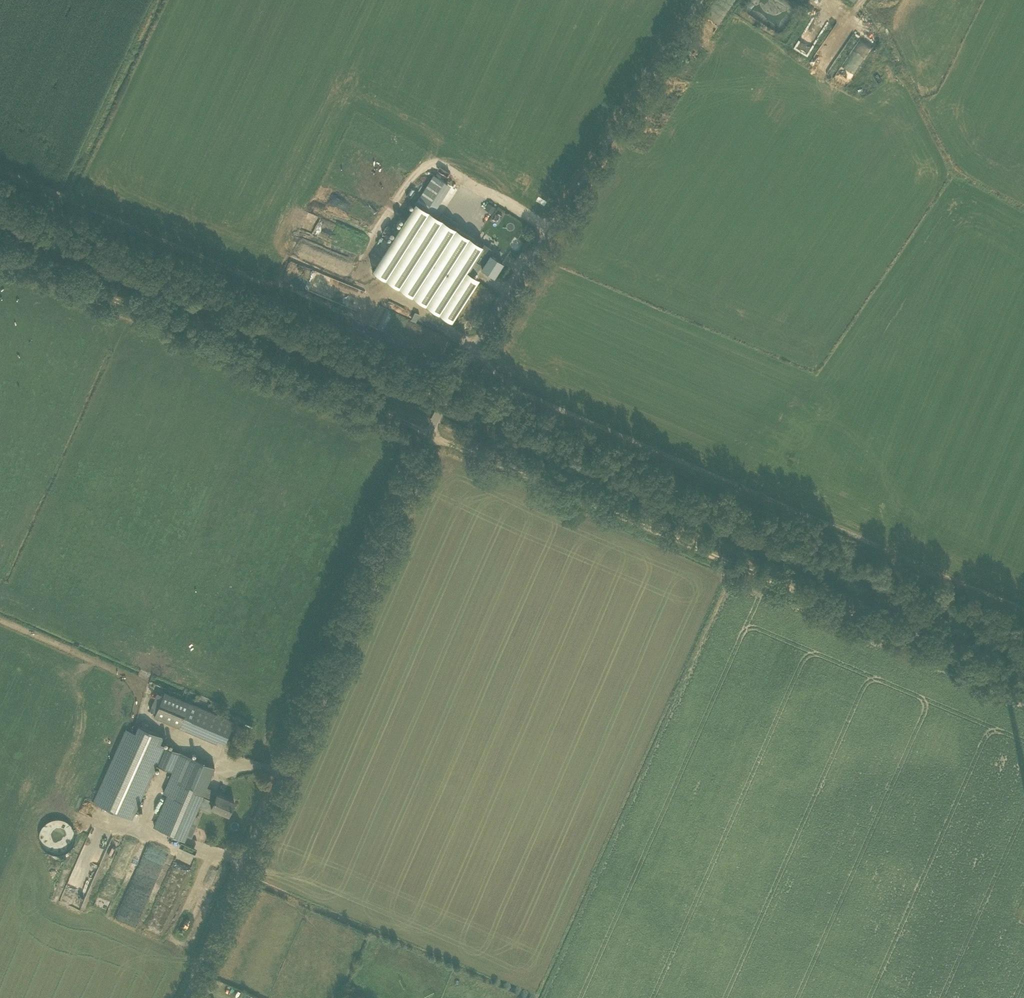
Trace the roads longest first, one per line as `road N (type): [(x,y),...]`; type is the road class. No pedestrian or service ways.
road 1 (unclassified): [(186,997),(444,399),(700,0)]
road 2 (track): [(0,249),(1023,690)]

